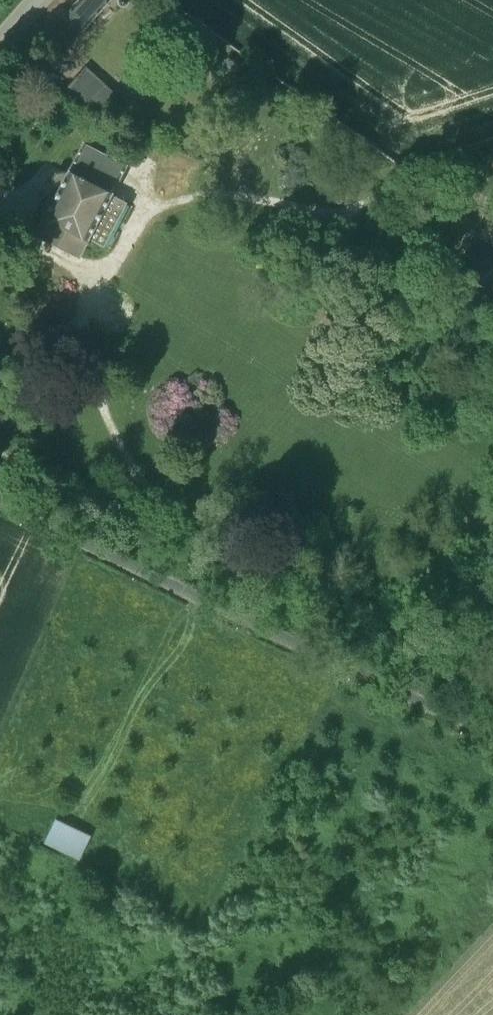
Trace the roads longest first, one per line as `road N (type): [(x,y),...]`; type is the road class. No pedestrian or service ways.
road 1 (unclassified): [(492,735),(0,504)]

